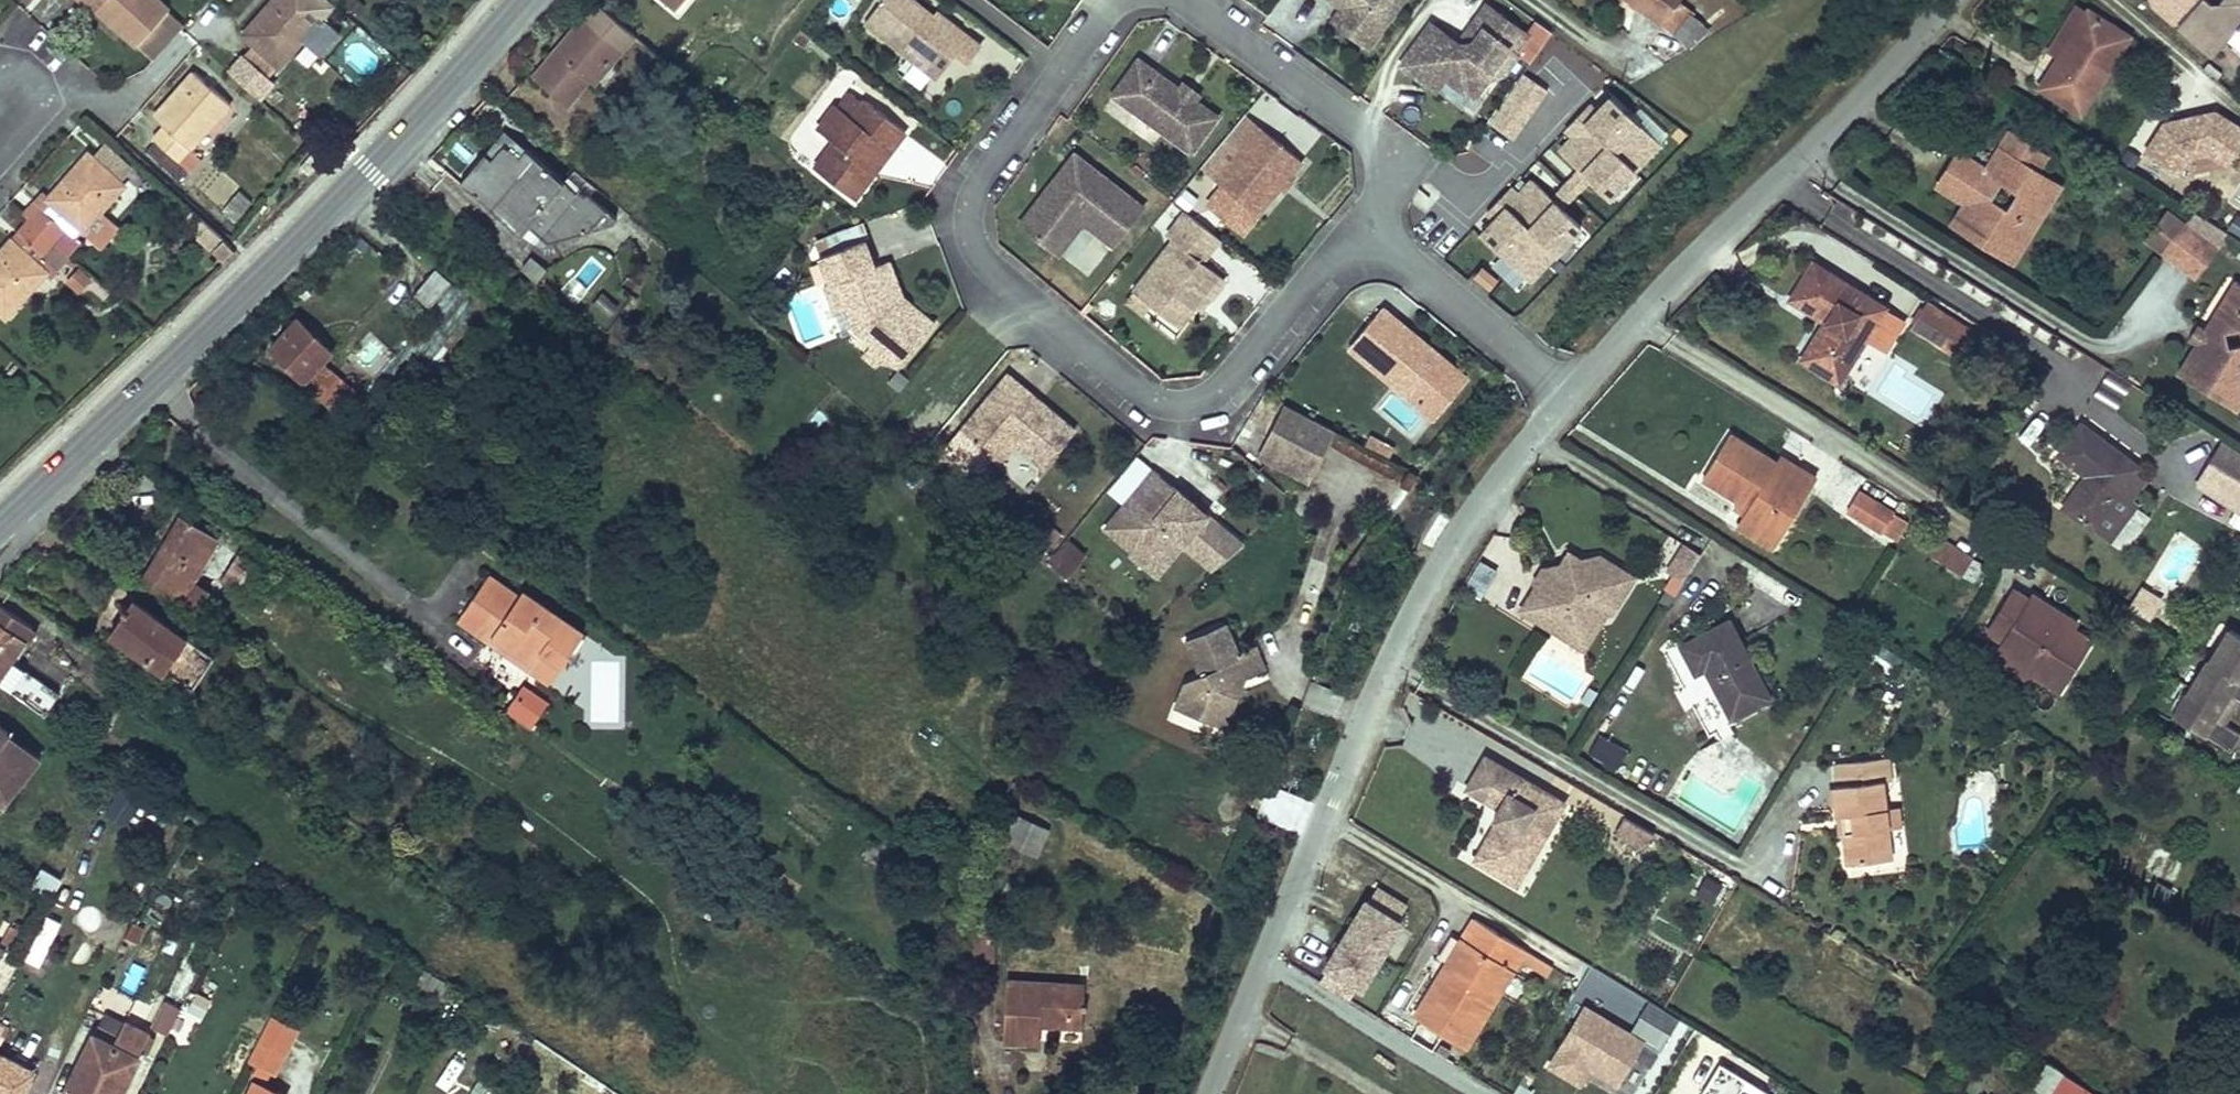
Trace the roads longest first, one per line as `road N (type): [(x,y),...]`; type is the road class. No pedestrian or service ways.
road 1 (secondary): [(0,524),(372,169),(523,0)]
road 2 (residential): [(1114,0),(977,172),(971,229),(1159,385),(1221,377)]
road 3 (residential): [(1636,319),(2025,562)]
road 4 (residential): [(1738,864),(1392,663)]
road 5 (residential): [(1772,185),(2083,379)]
road 6 (residential): [(1397,228),(1393,161),(1195,0)]
road 7 (residential): [(1329,821),(1602,985)]
road 8 (residential): [(1534,437),(1392,663)]
road 9 (residential): [(1953,0),(1772,185)]
road 10 (residential): [(1271,965),(1484,1093)]
road 11 (residential): [(1571,394),(1397,228)]
road 12 (residential): [(1221,377),(1397,228)]
road 13 (residential): [(1534,437),(1723,554)]
road 14 (residential): [(1772,185),(1636,319)]
road 15 (residential): [(2102,0),(2239,113)]
road 16 (residential): [(1392,663),(1329,821)]
road 17 (residential): [(1329,821),(1271,965)]
road 18 (residential): [(1271,965),(1218,1093)]

